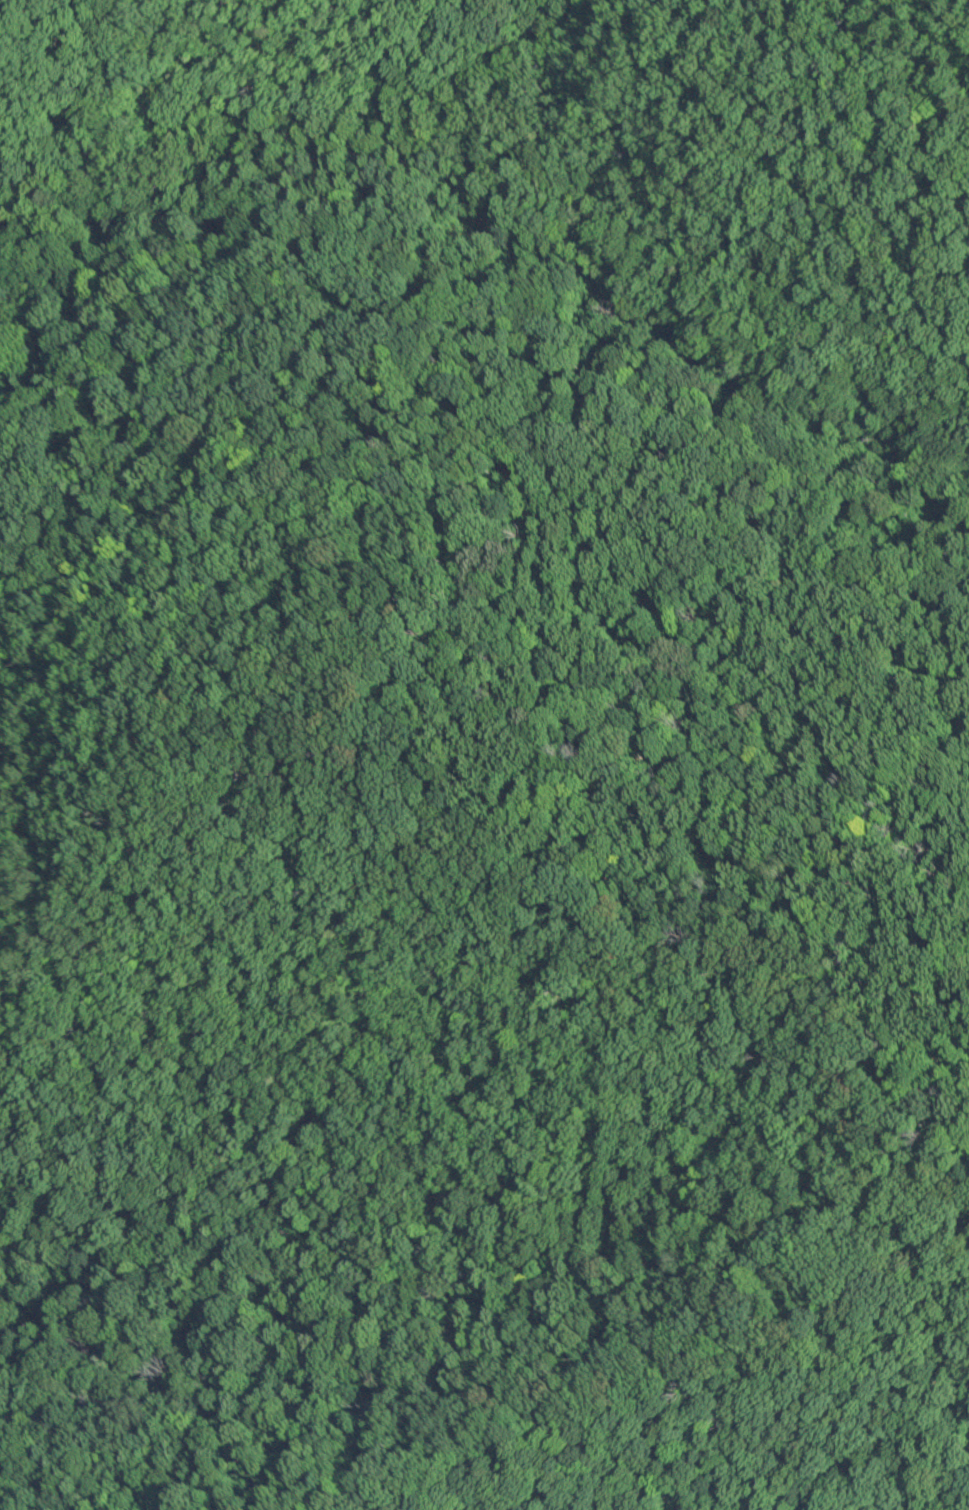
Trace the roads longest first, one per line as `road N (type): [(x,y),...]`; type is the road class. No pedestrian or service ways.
road 1 (track): [(0,357),(117,179),(197,27),(282,12),(294,0)]

